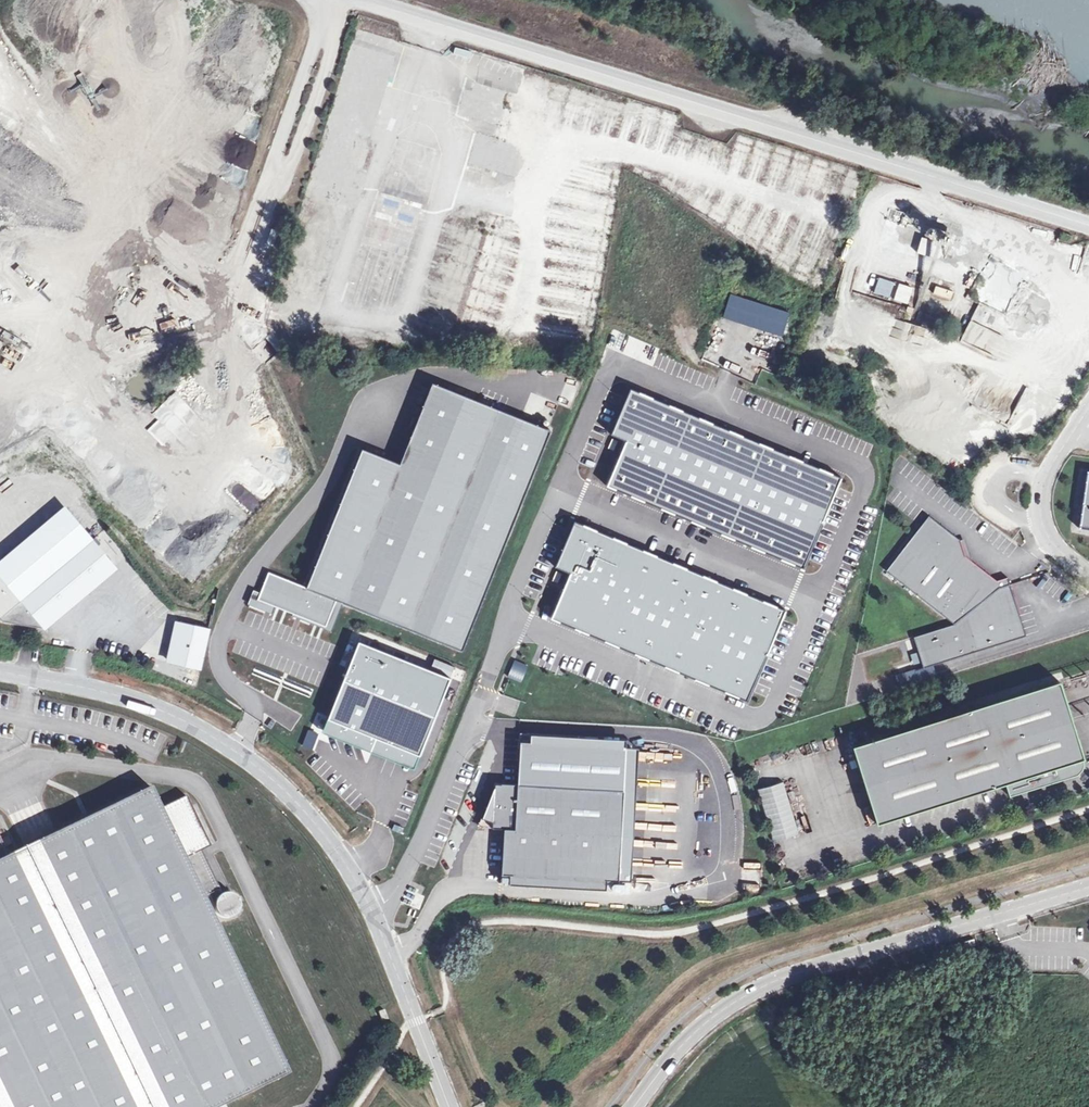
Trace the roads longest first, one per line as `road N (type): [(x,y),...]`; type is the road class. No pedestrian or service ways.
road 1 (tertiary): [(359,0),(1088,229)]
road 2 (unclassified): [(0,674),(138,701),(196,726),(292,795),(356,877),(448,1106)]
road 3 (unclassified): [(1088,888),(778,980),(715,1012),(632,1106)]
road 4 (unclassified): [(1088,406),(1046,472),(1038,502),(1041,529),(1088,575)]

